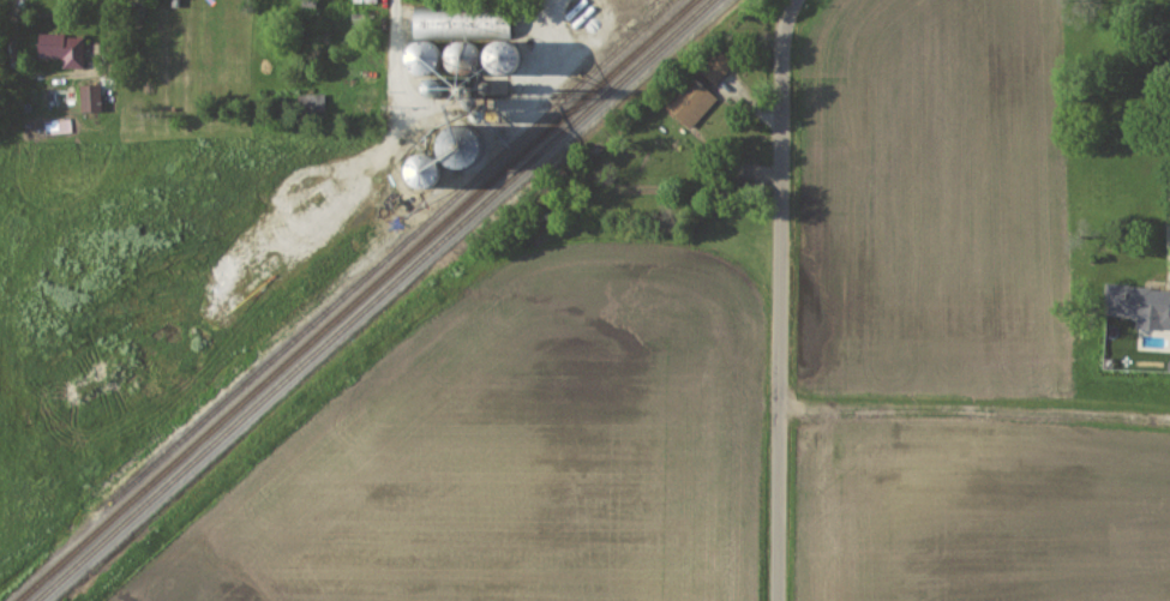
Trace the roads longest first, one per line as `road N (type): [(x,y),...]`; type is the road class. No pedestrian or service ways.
road 1 (residential): [(774,600),(780,40),(797,0)]
road 2 (residential): [(392,17),(398,143)]

